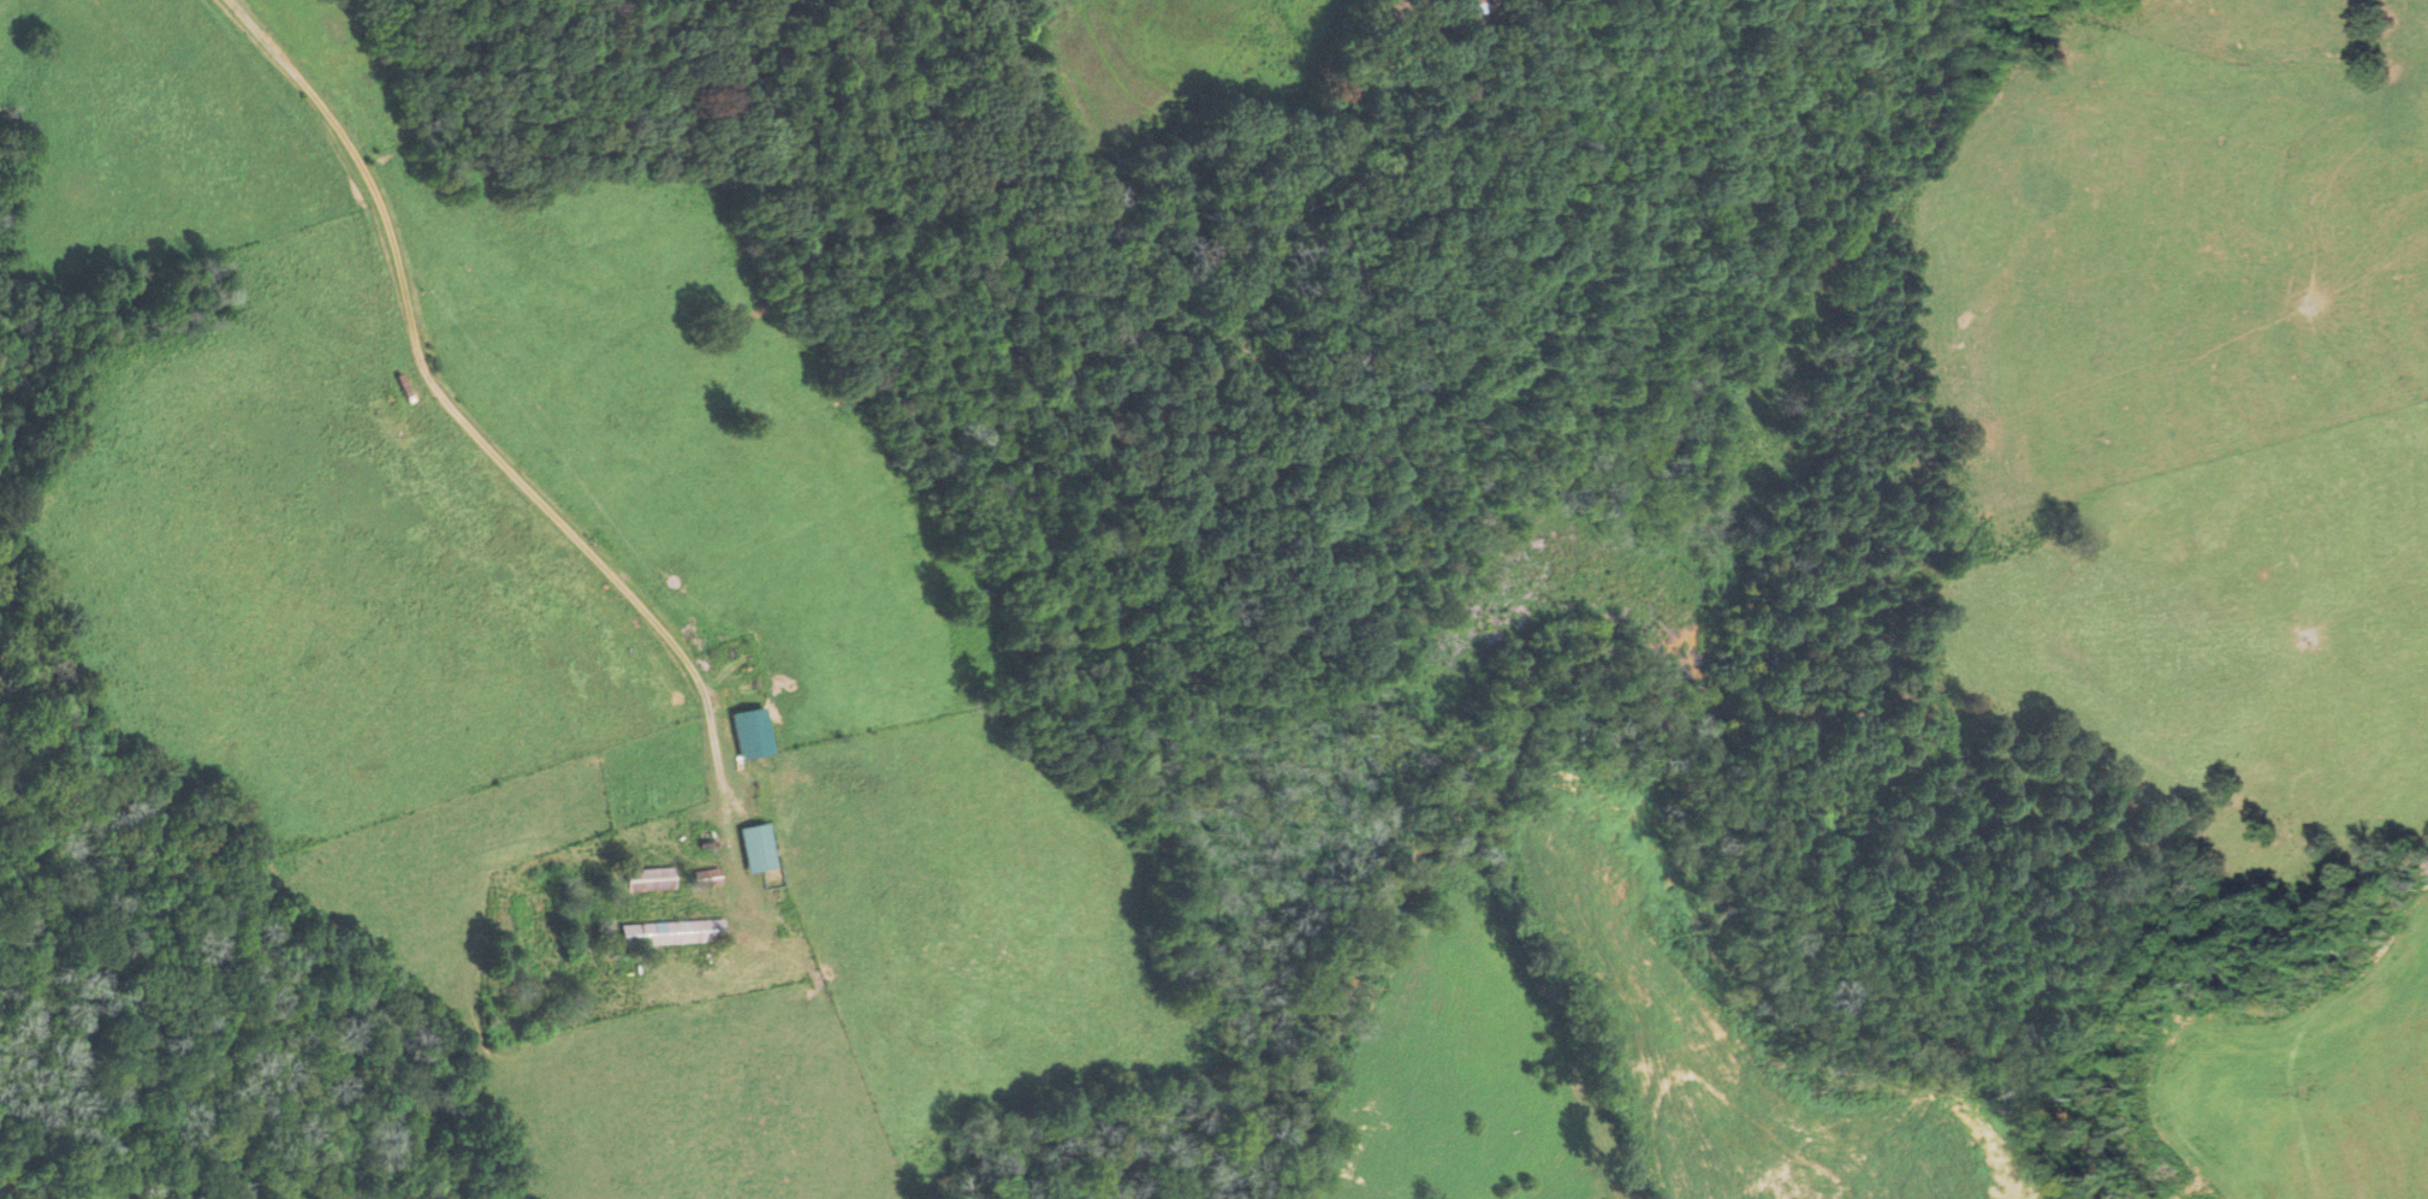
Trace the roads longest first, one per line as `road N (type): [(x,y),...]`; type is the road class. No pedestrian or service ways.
road 1 (residential): [(225,0),(322,108),(372,190),(428,380),(684,653),(708,698),(716,742)]

